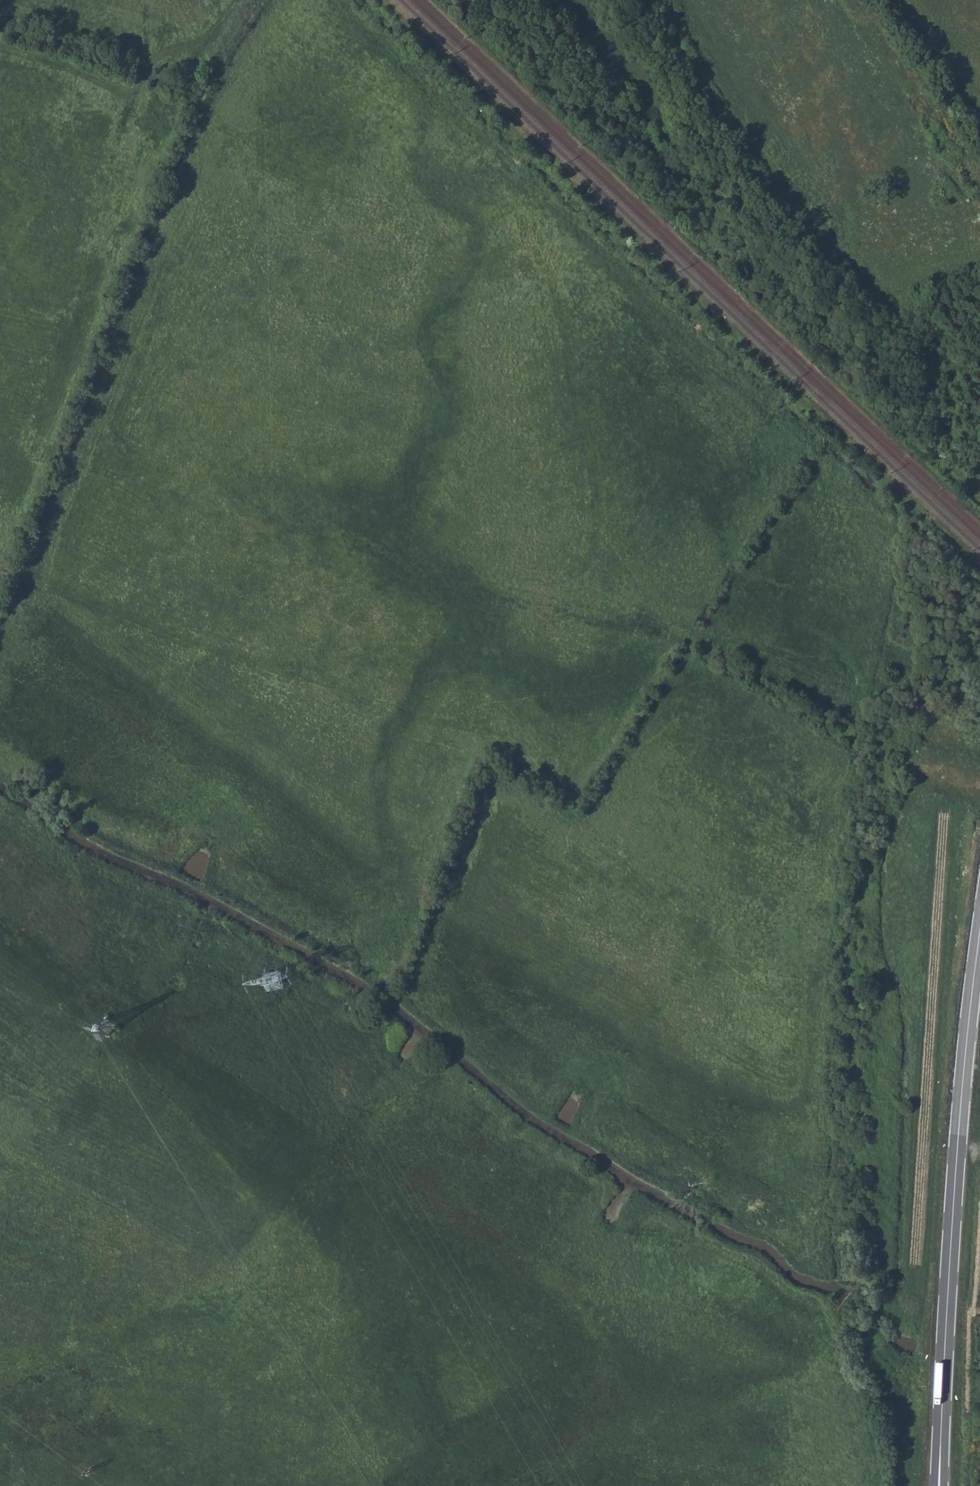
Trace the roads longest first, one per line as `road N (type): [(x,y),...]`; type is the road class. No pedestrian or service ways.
road 1 (secondary): [(979,935),(962,1078),(940,1443)]

